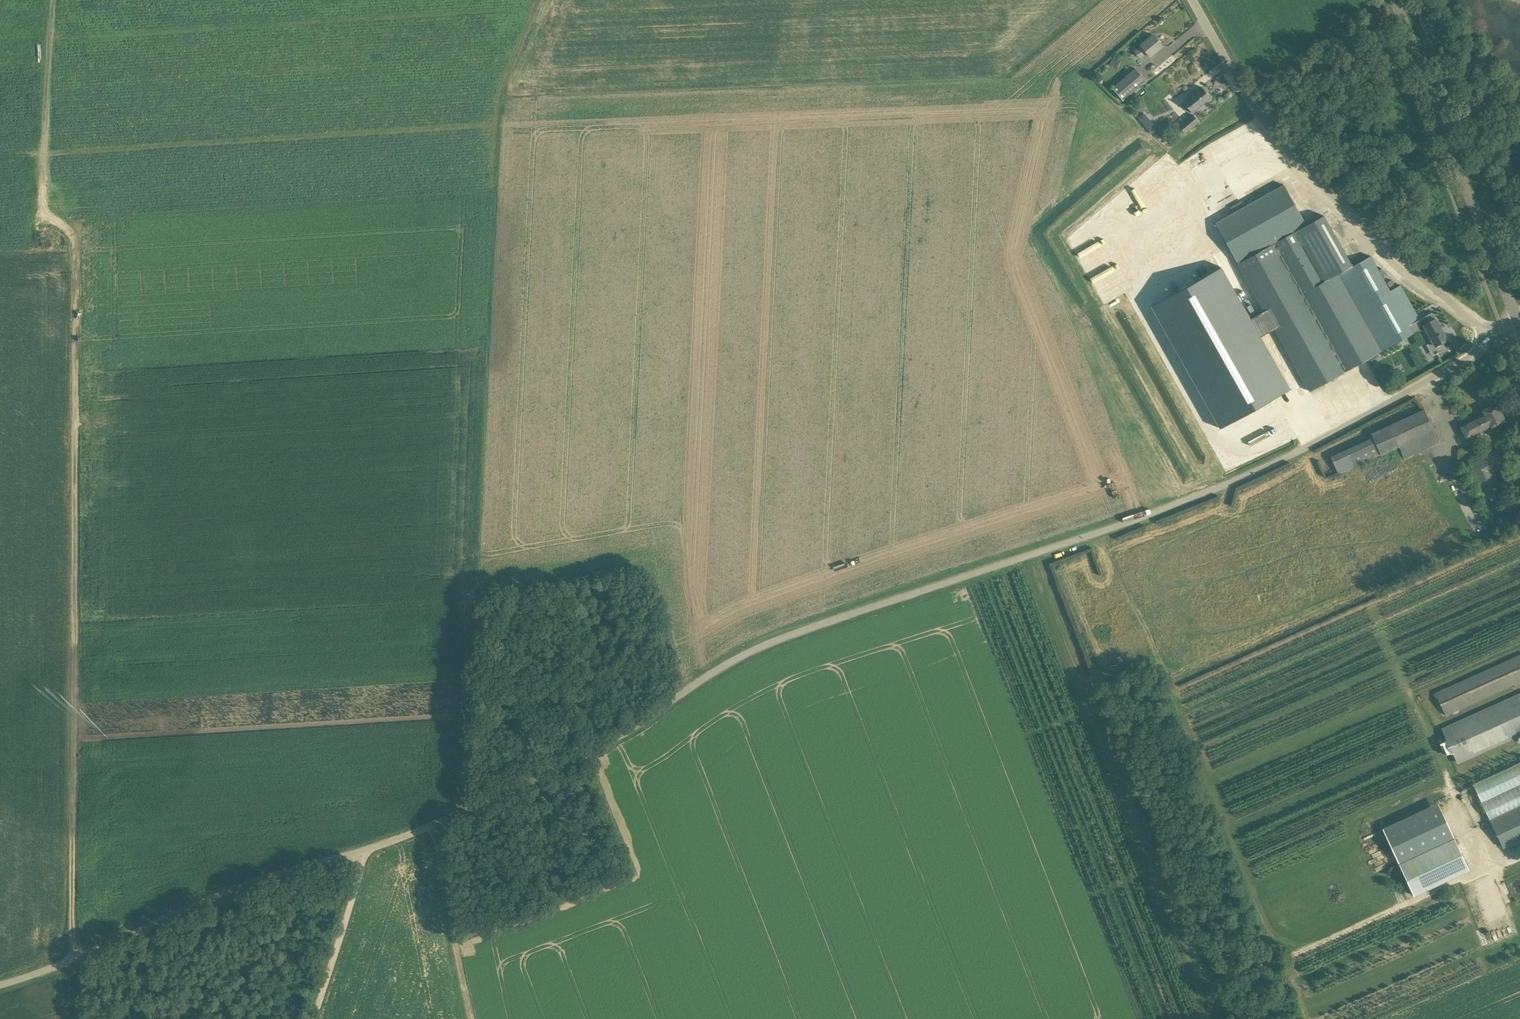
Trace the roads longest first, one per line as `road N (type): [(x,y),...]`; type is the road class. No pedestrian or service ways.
road 1 (unclassified): [(0,986),(262,874),(390,842),(497,798),(793,630),(1209,488),(1441,374),(1473,355),(1488,330)]
road 2 (track): [(46,209),(79,241),(76,956)]
road 3 (unclassified): [(1193,0),(1238,83),(1301,165),(1488,330)]
road 4 (secondary): [(1518,319),(1394,0)]
road 5 (track): [(438,822),(477,1018)]
road 6 (track): [(640,878),(461,942)]
road 7 (track): [(372,847),(314,1018)]

